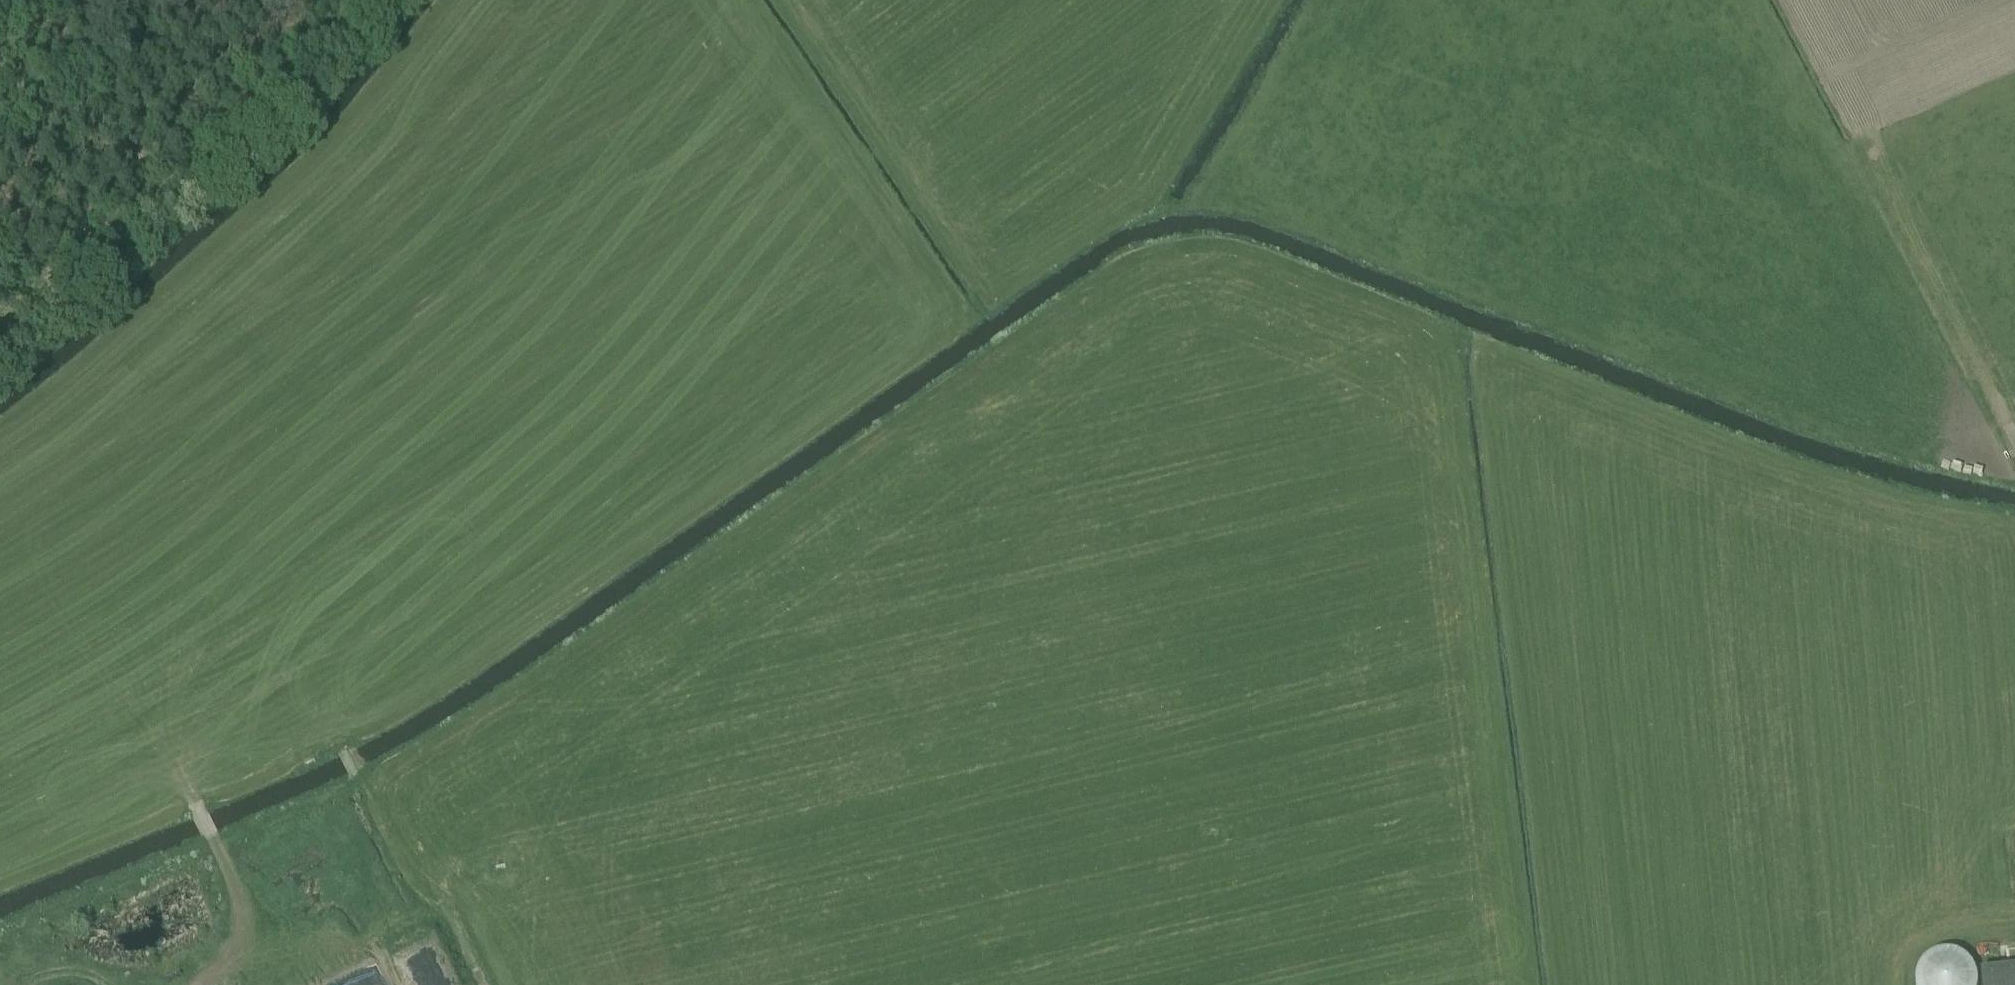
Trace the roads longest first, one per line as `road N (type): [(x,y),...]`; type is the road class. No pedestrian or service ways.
road 1 (track): [(342,0),(138,210),(0,324)]
road 2 (track): [(344,754),(415,895),(452,922),(484,984)]

